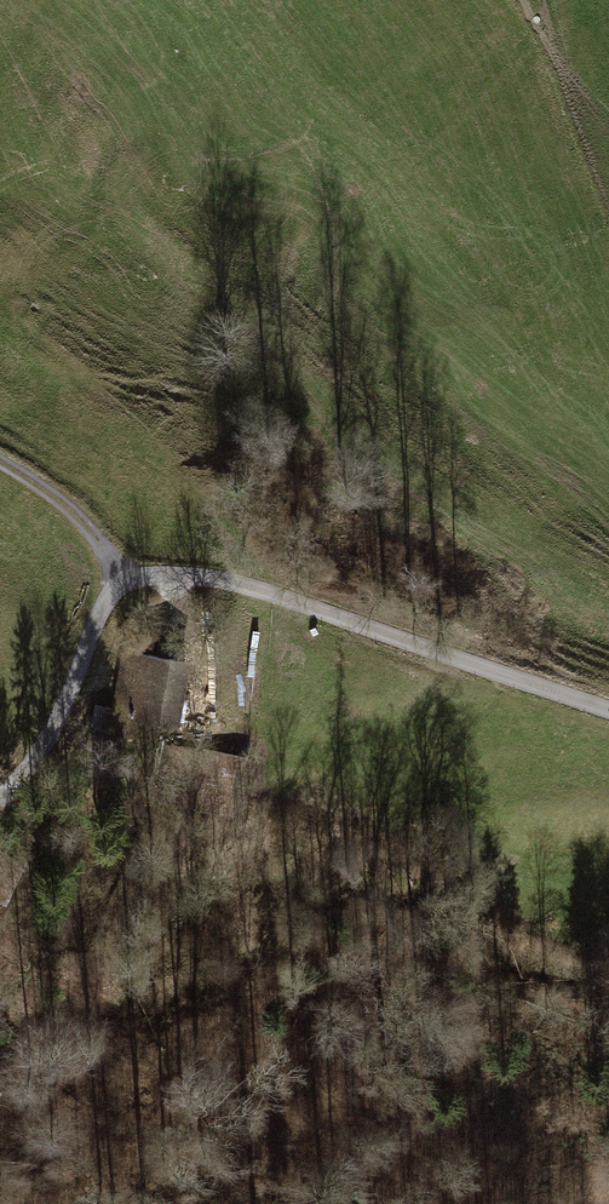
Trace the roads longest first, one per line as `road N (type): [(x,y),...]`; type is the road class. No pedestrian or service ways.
road 1 (track): [(608,711),(230,581),(128,578),(106,599),(38,752),(0,797)]
road 2 (track): [(128,578),(64,503),(0,461)]

